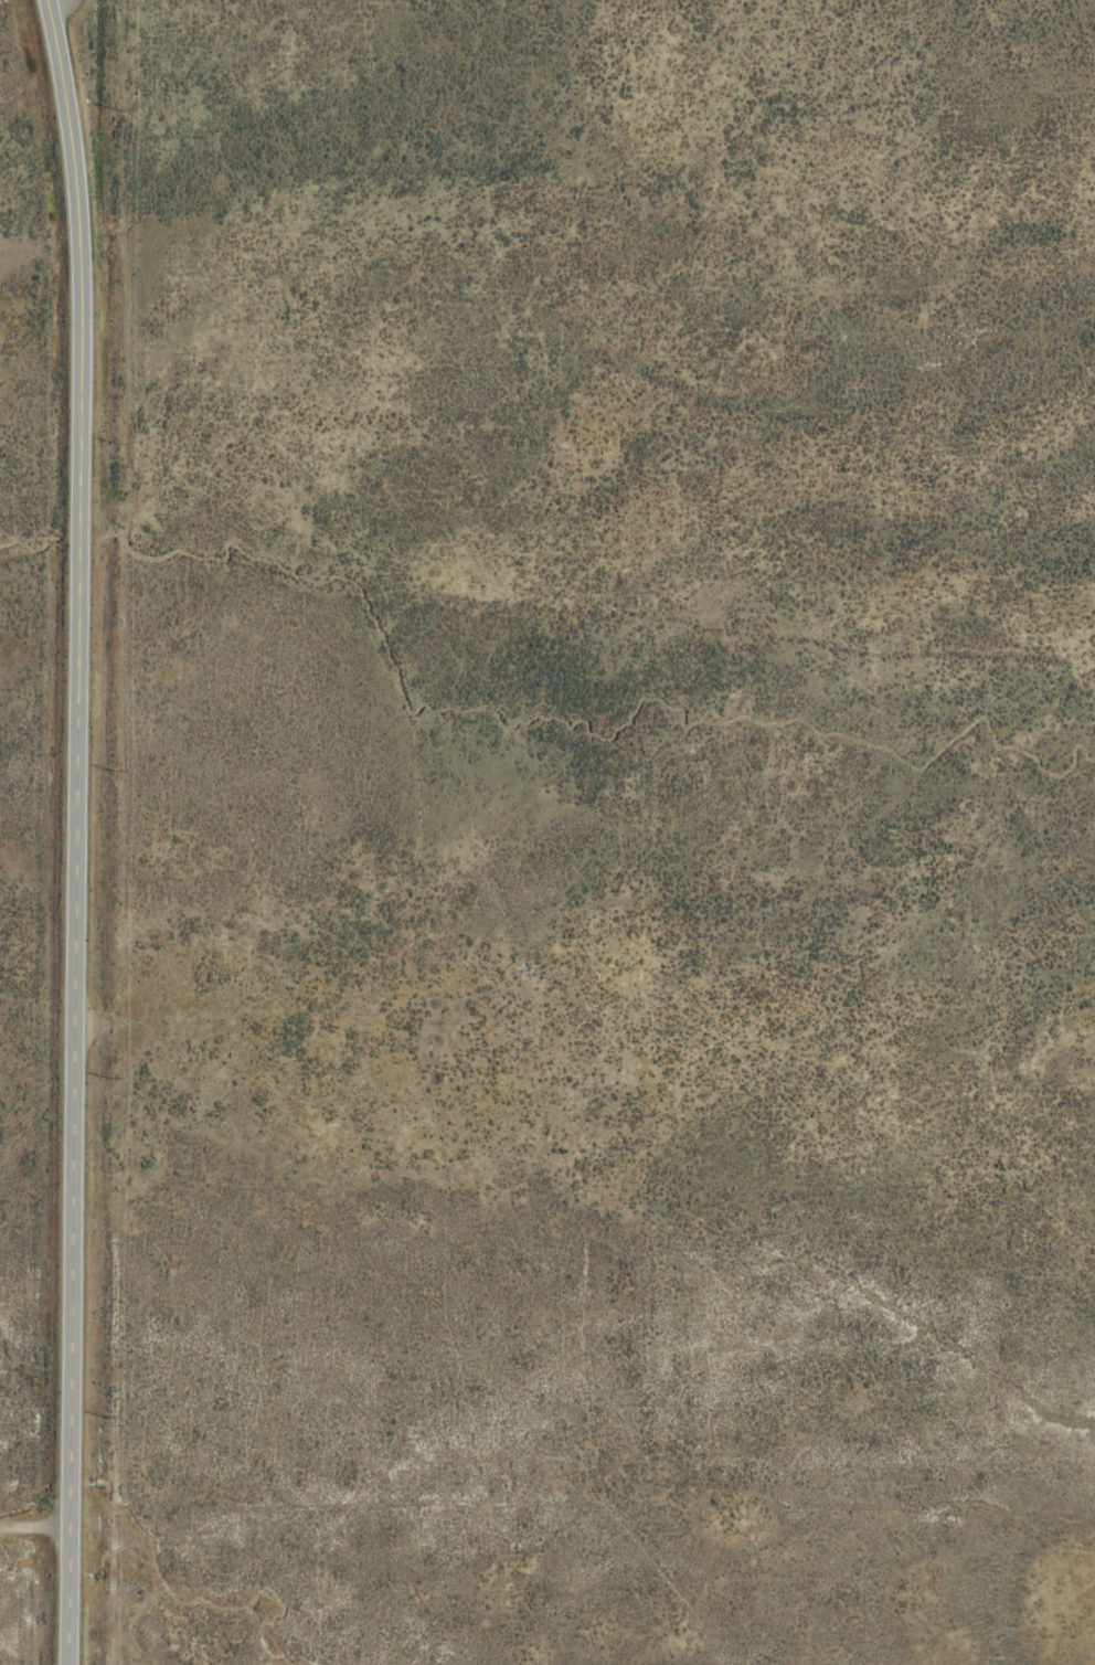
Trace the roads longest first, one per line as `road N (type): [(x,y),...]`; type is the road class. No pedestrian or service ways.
road 1 (secondary): [(64,1664),(75,305),(73,215),(33,0)]

